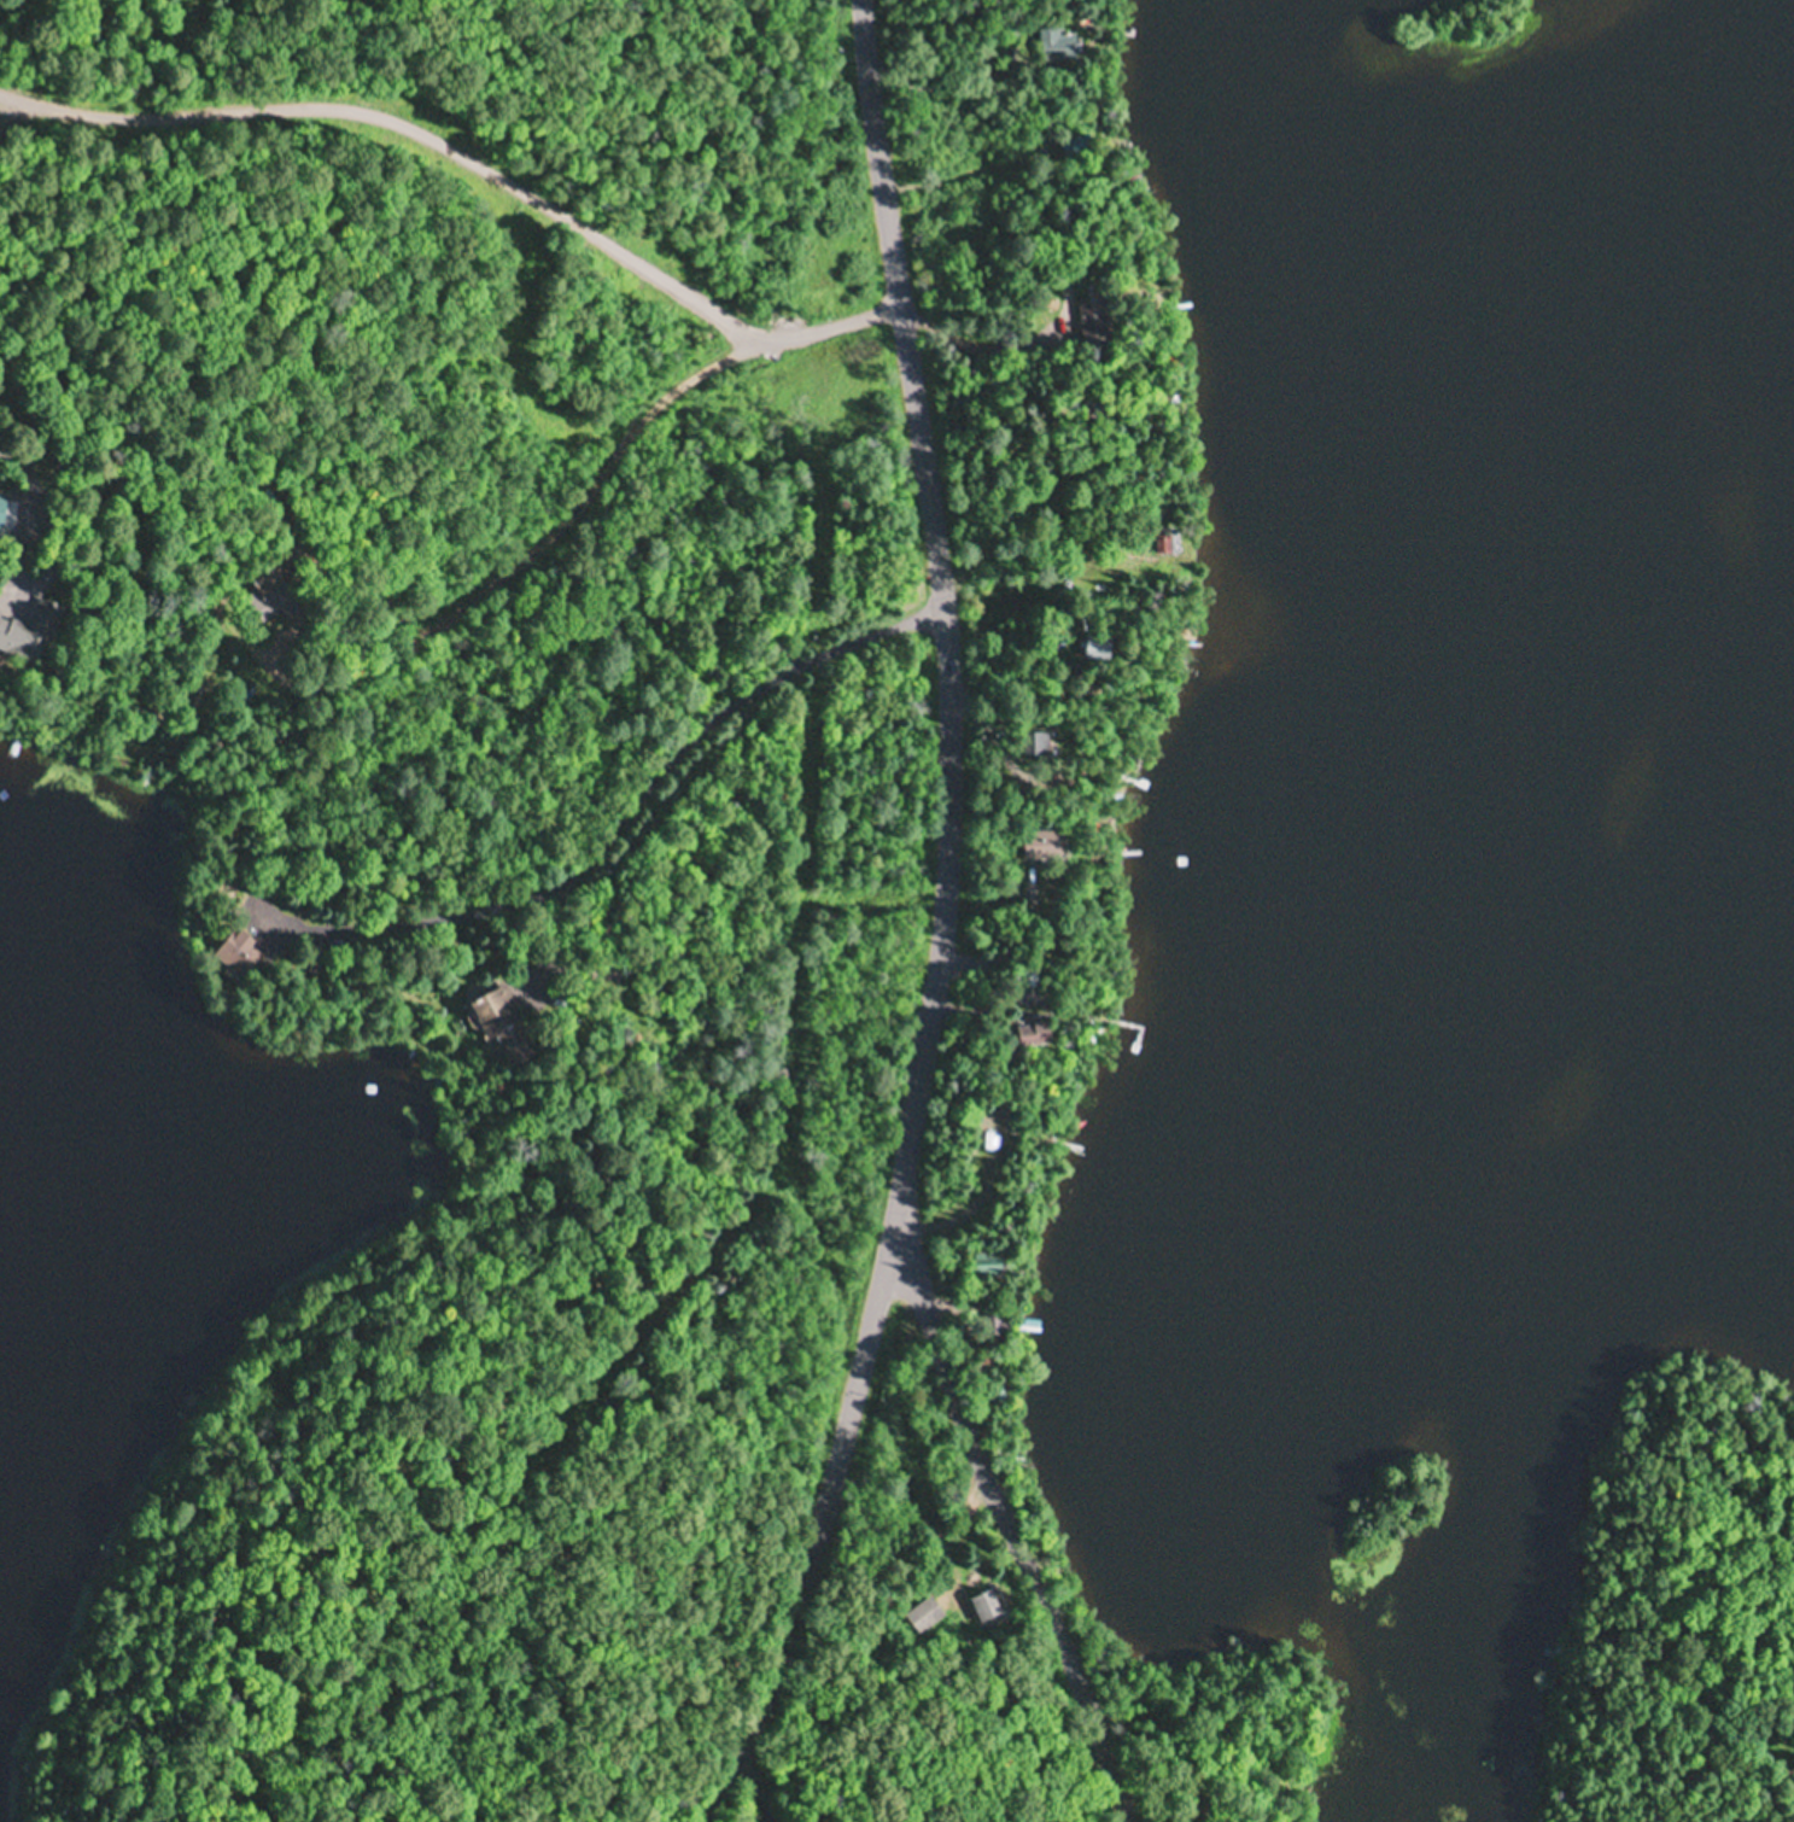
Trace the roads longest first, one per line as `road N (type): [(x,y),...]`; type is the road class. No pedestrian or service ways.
road 1 (residential): [(699,1821),(799,1610),(924,1053),(952,865),(942,580),(866,0)]
road 2 (residential): [(889,1220),(913,1249),(975,1442),(1044,1592),(1129,1821)]

